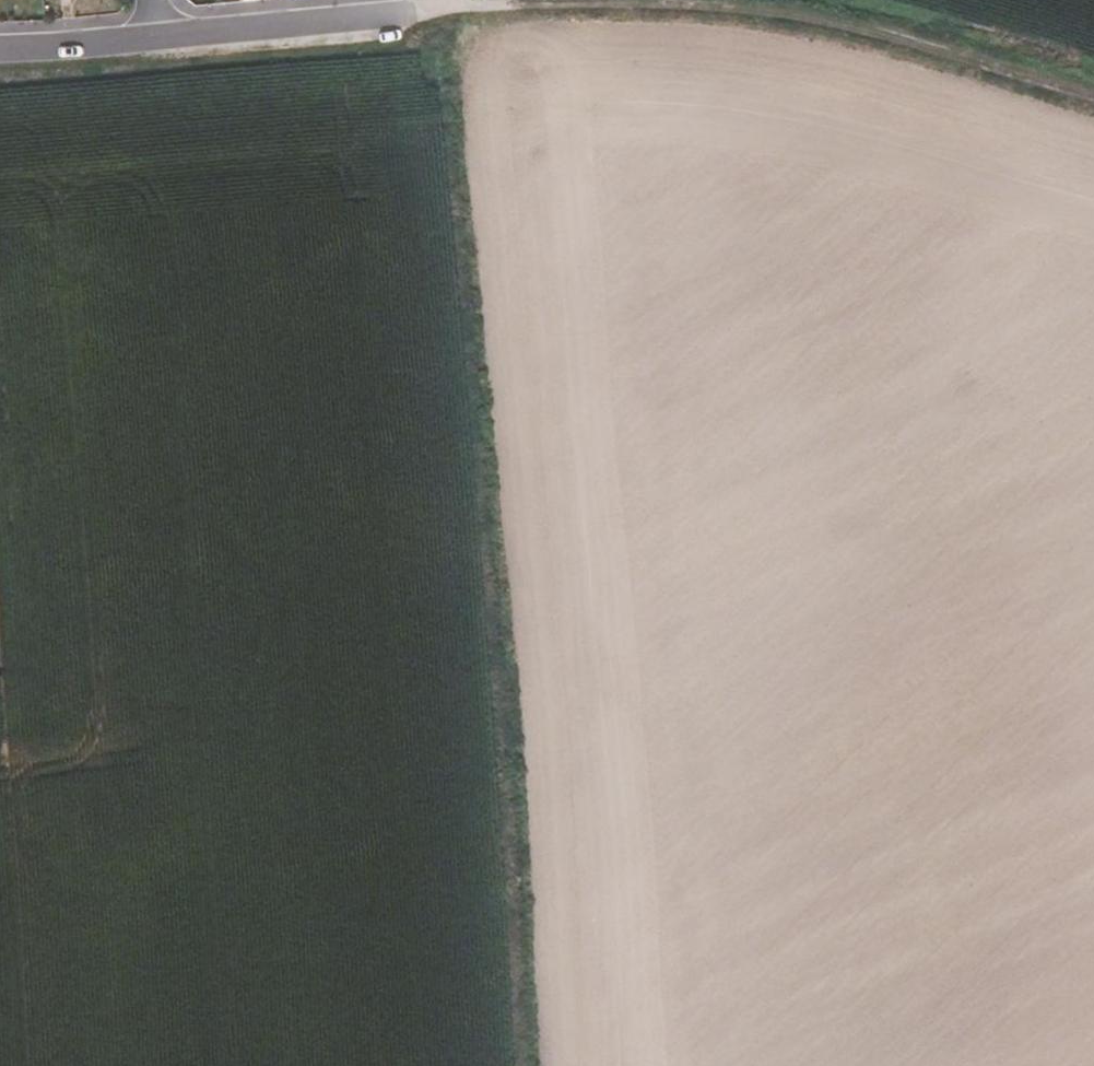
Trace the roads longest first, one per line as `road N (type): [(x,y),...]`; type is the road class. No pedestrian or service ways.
road 1 (track): [(456,6),(729,0),(914,44),(1093,101)]
road 2 (residential): [(158,37),(456,6)]
road 3 (residential): [(0,49),(158,37)]

